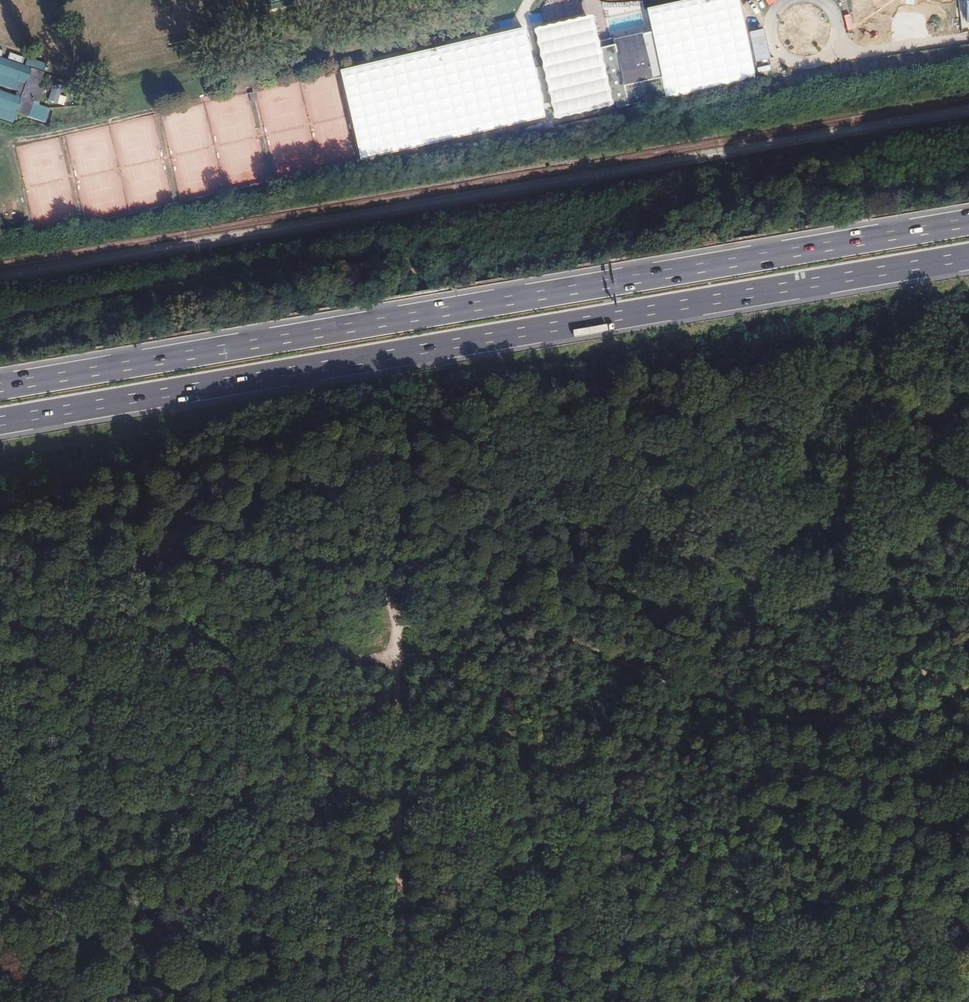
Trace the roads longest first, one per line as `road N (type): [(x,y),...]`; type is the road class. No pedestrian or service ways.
road 1 (motorway): [(0,424),(968,258)]
road 2 (motorway): [(968,222),(0,388)]
road 3 (track): [(0,319),(111,292),(399,256),(411,267),(432,371),(448,399),(754,579)]
road 4 (track): [(526,24),(67,128),(0,134)]
road 5 (track): [(968,687),(897,718),(769,714),(631,668),(508,604)]
road 6 (track): [(406,1001),(392,715),(398,620)]
road 7 (track): [(508,604),(443,546),(364,500),(307,498),(178,539)]
road 8 (track): [(968,347),(754,579)]
road 9 (track): [(754,579),(508,604)]
road 10 (track): [(754,579),(968,697)]

